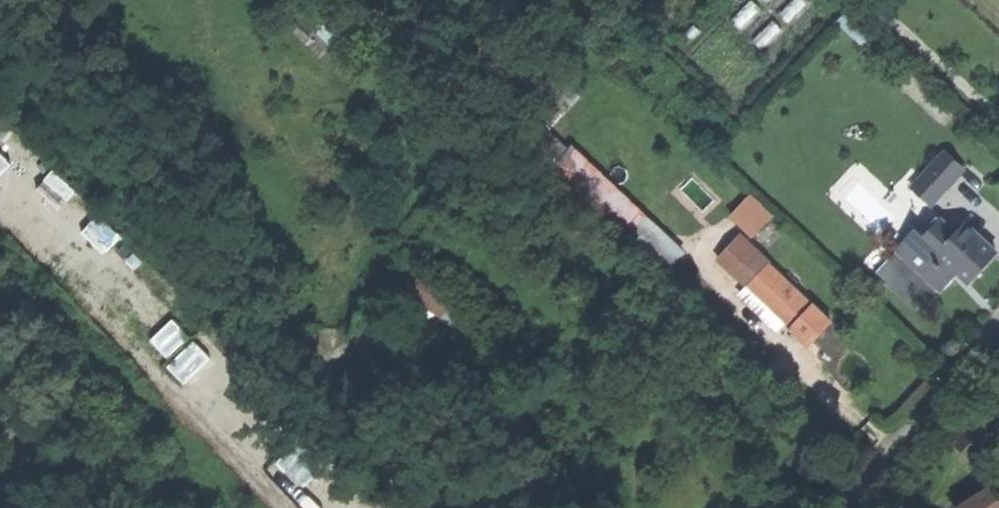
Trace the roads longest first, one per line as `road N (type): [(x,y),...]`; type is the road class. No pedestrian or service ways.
road 1 (unclassified): [(400,507),(390,468),(126,121),(61,0)]

